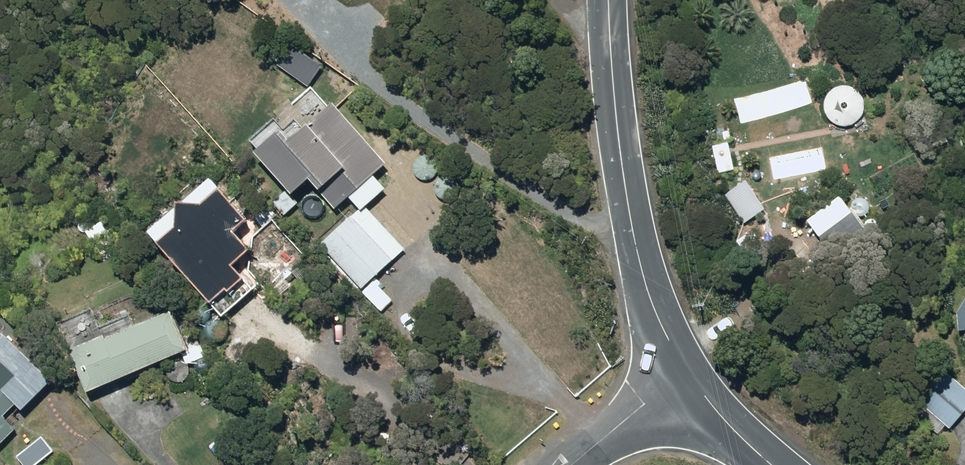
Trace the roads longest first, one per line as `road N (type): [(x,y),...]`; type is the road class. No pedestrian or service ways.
road 1 (secondary): [(688,371),(650,297),(637,243),(608,0)]
road 2 (unclassified): [(688,371),(573,464)]
road 3 (secondary): [(772,464),(688,371)]

